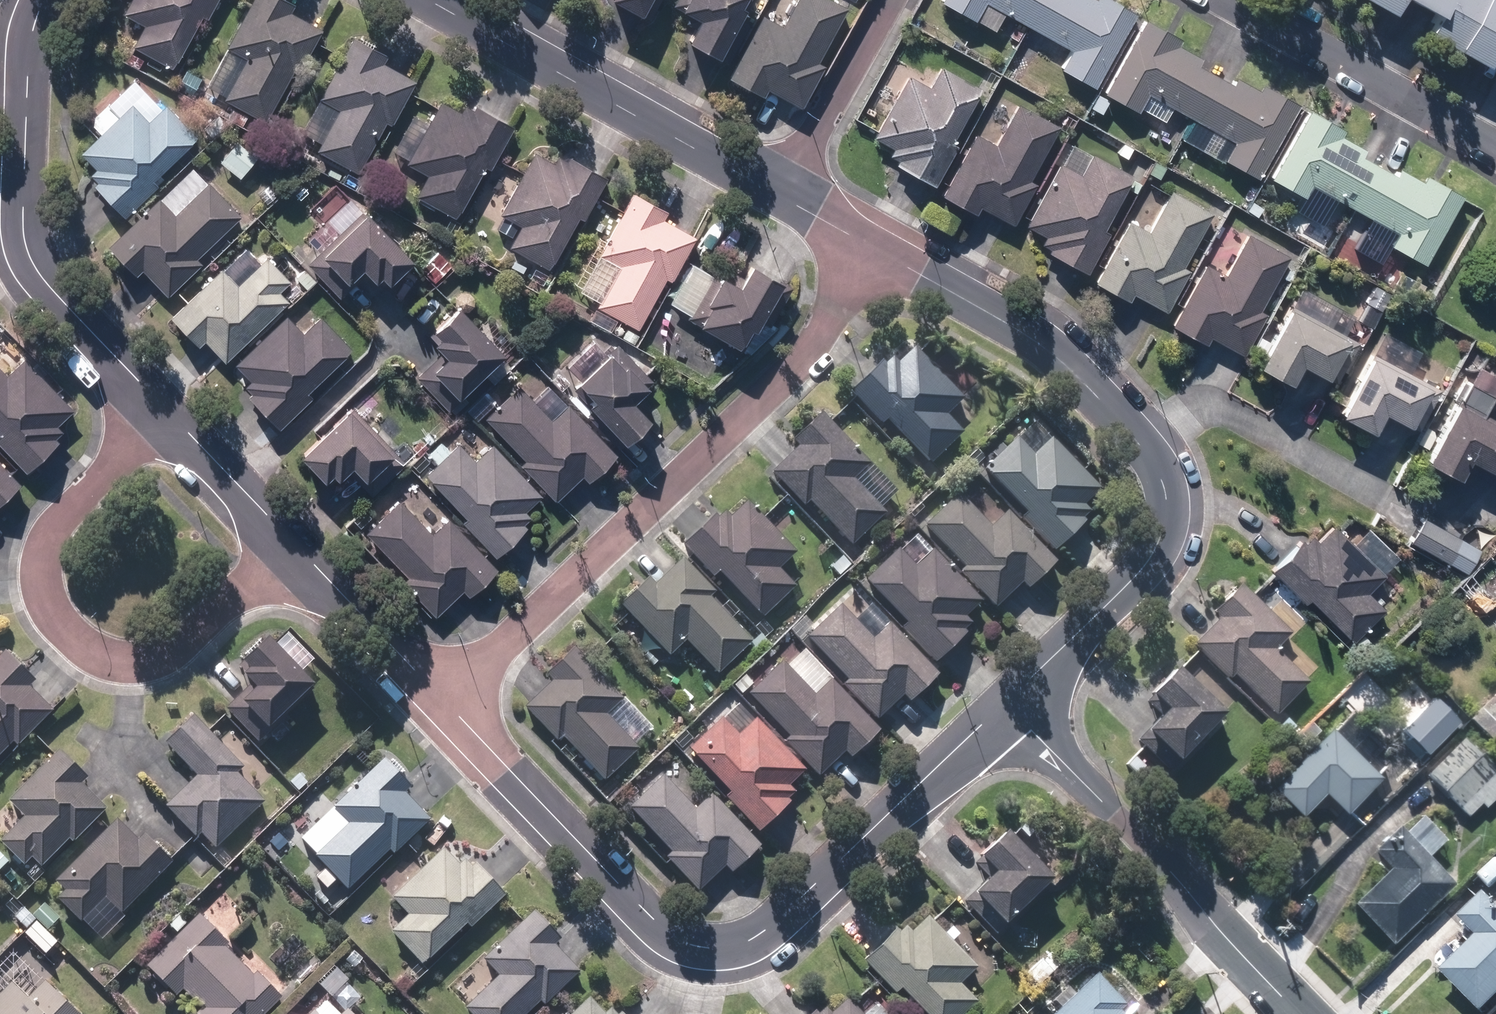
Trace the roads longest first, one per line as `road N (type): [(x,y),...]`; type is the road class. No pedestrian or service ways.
road 1 (residential): [(440,695),(657,924),(705,947),(727,947),(769,929),(1004,704)]
road 2 (residential): [(1004,704),(1144,568),(1165,520),(1167,490),(1158,459),(1053,356),(894,261)]
road 3 (residential): [(440,695),(894,261)]
road 4 (residential): [(162,410),(58,517),(42,547),(43,597),(100,661),(145,660),(183,644),(290,539)]
road 5 (residential): [(43,0),(28,53),(29,255),(39,277),(162,410)]
road 6 (residential): [(1004,704),(1165,865),(1298,1013)]
road 7 (residential): [(779,198),(427,0)]
road 8 (residential): [(1495,153),(1235,0)]
road 9 (residential): [(779,198),(887,0)]
road 10 (residential): [(290,539),(440,695)]
road 11 (residential): [(162,410),(290,539)]
road 12 (residential): [(894,261),(779,198)]

